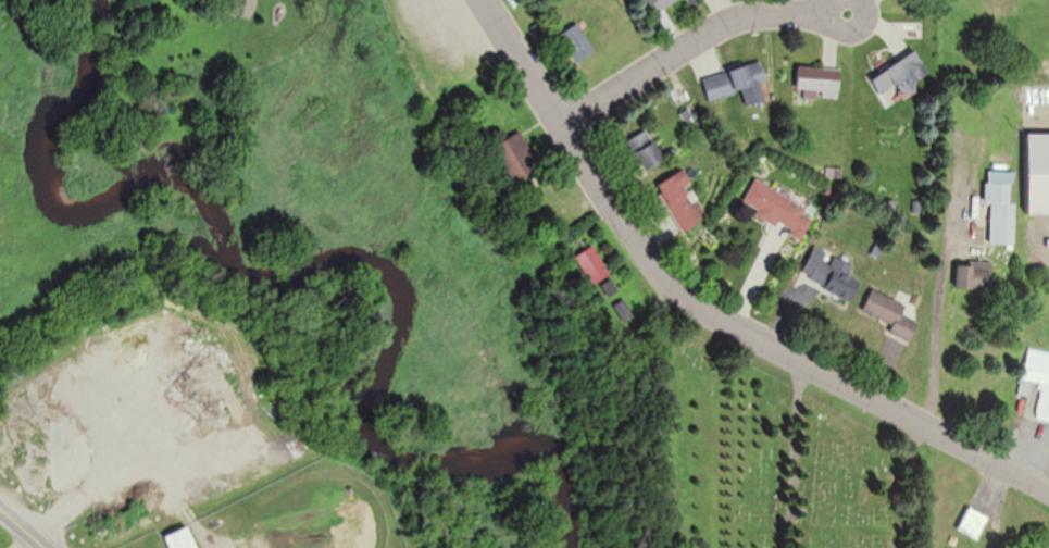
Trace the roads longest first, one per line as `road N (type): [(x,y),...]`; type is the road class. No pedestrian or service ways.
road 1 (residential): [(1048,497),(665,288),(482,0)]
road 2 (residential): [(558,121),(727,18),(810,12)]

